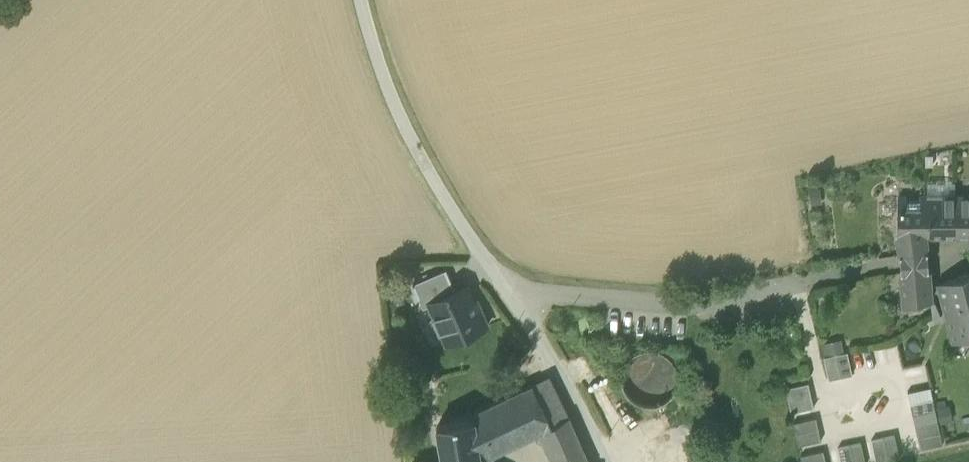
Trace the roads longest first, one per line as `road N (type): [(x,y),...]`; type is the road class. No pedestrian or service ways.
road 1 (unclassified): [(508,292),(687,306),(887,263)]
road 2 (unclassified): [(508,292),(417,152),(364,0)]
road 3 (unclassified): [(605,461),(508,292)]

